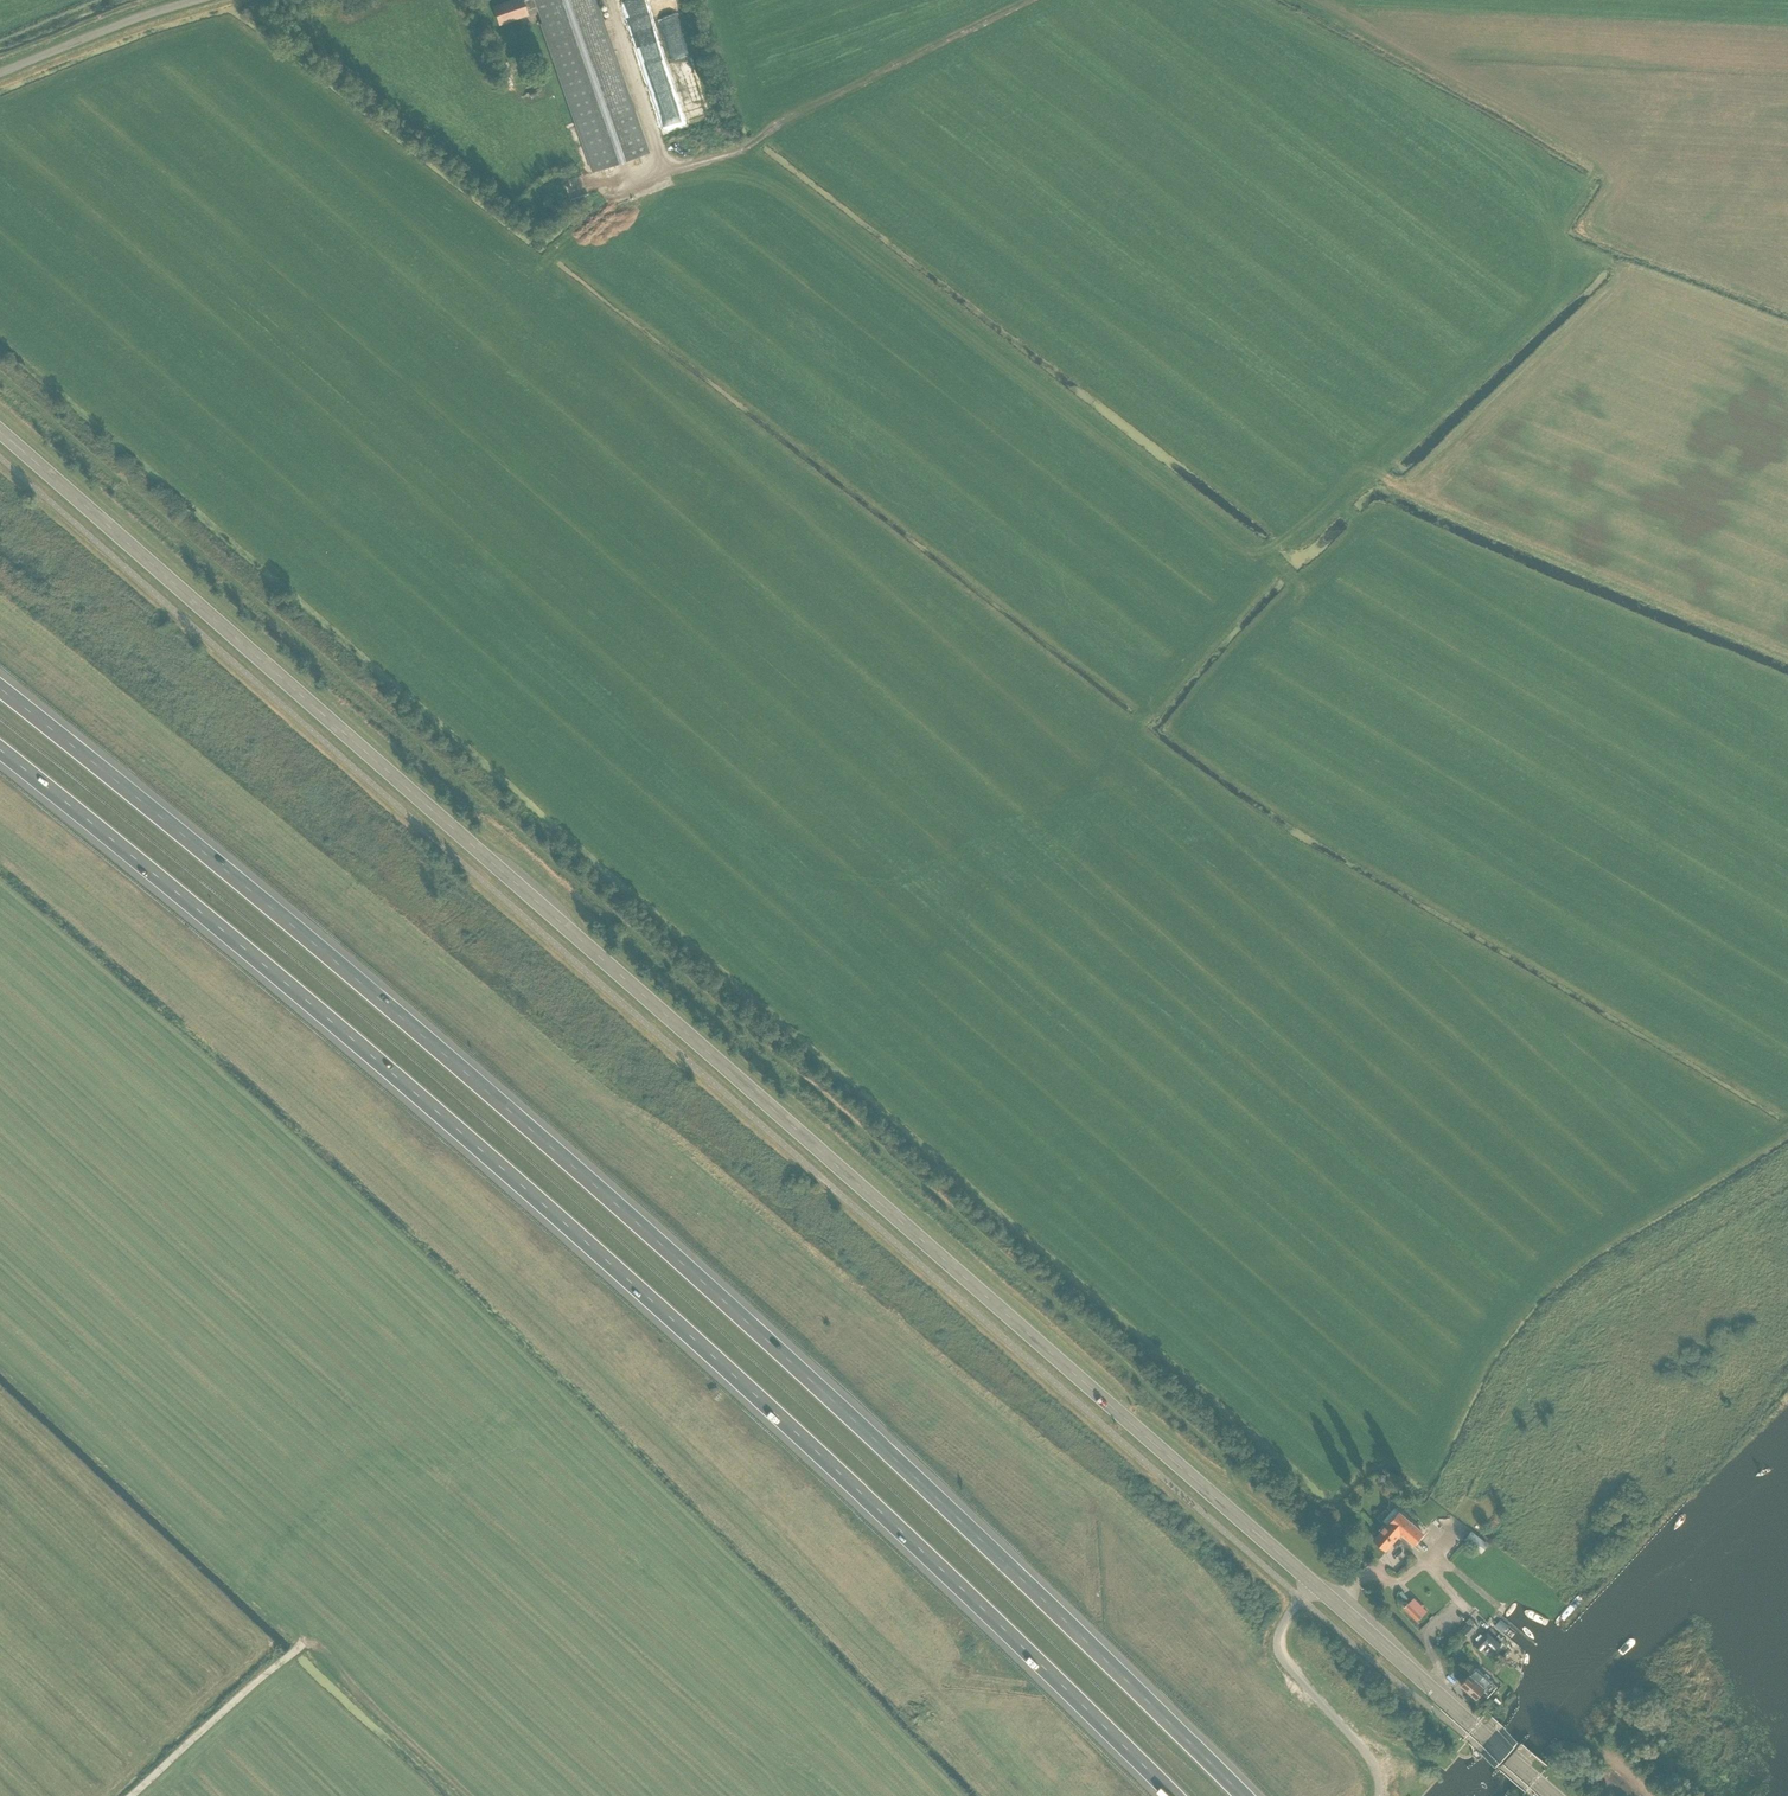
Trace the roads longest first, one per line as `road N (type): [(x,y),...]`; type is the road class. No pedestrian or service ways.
road 1 (tertiary): [(1314,1584),(0,433)]
road 2 (motorway): [(1241,1795),(1038,1594),(645,1230),(351,976),(0,690)]
road 3 (motorway): [(0,751),(618,1271),(850,1481),(1174,1795)]
road 4 (tertiary): [(1554,1795),(1314,1584)]
road 5 (unclassified): [(1379,1795),(1370,1757),(1280,1652),(1285,1620),(1314,1584)]
road 6 (unclassified): [(0,73),(198,0)]
road 7 (track): [(137,1795),(287,1655)]

